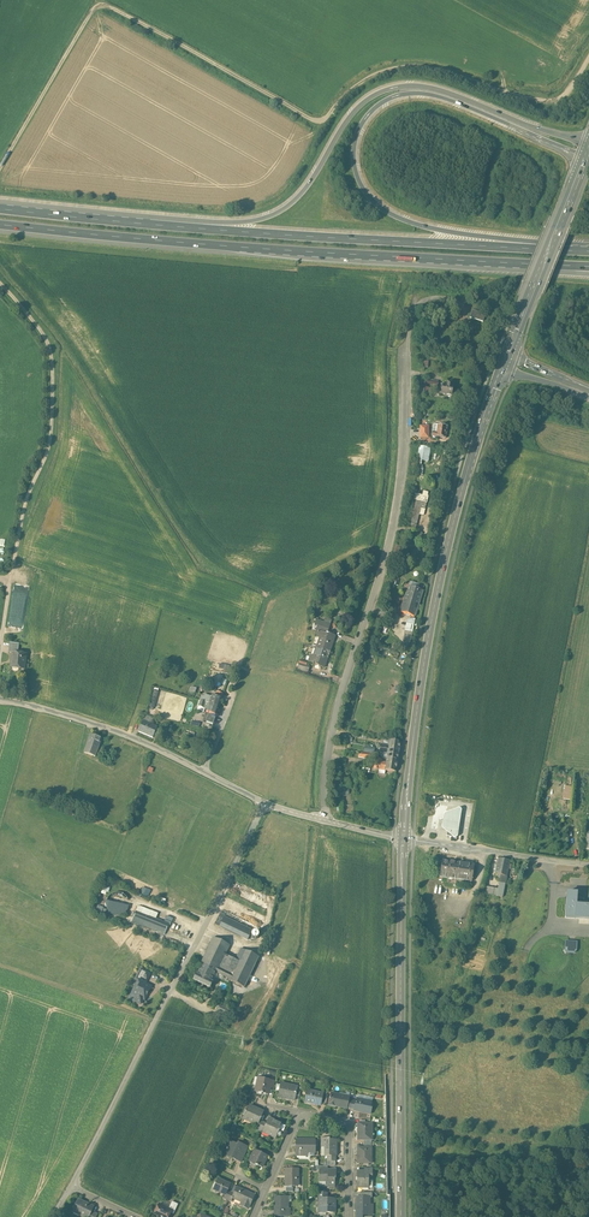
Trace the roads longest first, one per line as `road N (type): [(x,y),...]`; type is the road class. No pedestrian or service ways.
road 1 (track): [(588,57),(567,92),(552,100),(424,66),(392,67),(365,78),(319,121),(99,5),(0,167)]
road 2 (motorway): [(0,226),(576,266)]
road 3 (unclassified): [(325,821),(334,723),(393,540),(416,299)]
road 4 (motorway): [(535,248),(385,211),(355,170),(360,128),(389,99),(424,95),(587,157)]
road 5 (primary): [(405,838),(434,612),(502,370)]
road 6 (motorway): [(588,145),(436,90),(393,89),(350,117),(291,204),(210,229)]
road 7 (track): [(1,700),(9,583),(24,504),(47,453),(52,369),(42,333),(0,284)]
road 8 (unclassified): [(72,1187),(265,804)]
road 9 (primary): [(403,1216),(405,838)]
road 10 (motorway): [(535,248),(210,229)]
road 11 (unclassified): [(0,700),(109,728),(265,804)]
road 12 (primary): [(506,360),(587,157)]
road 13 (motorway): [(210,229),(0,209)]
road 14 (unclassified): [(588,863),(405,838)]
road 15 (unclassified): [(348,1216),(350,1129),(300,1113)]

